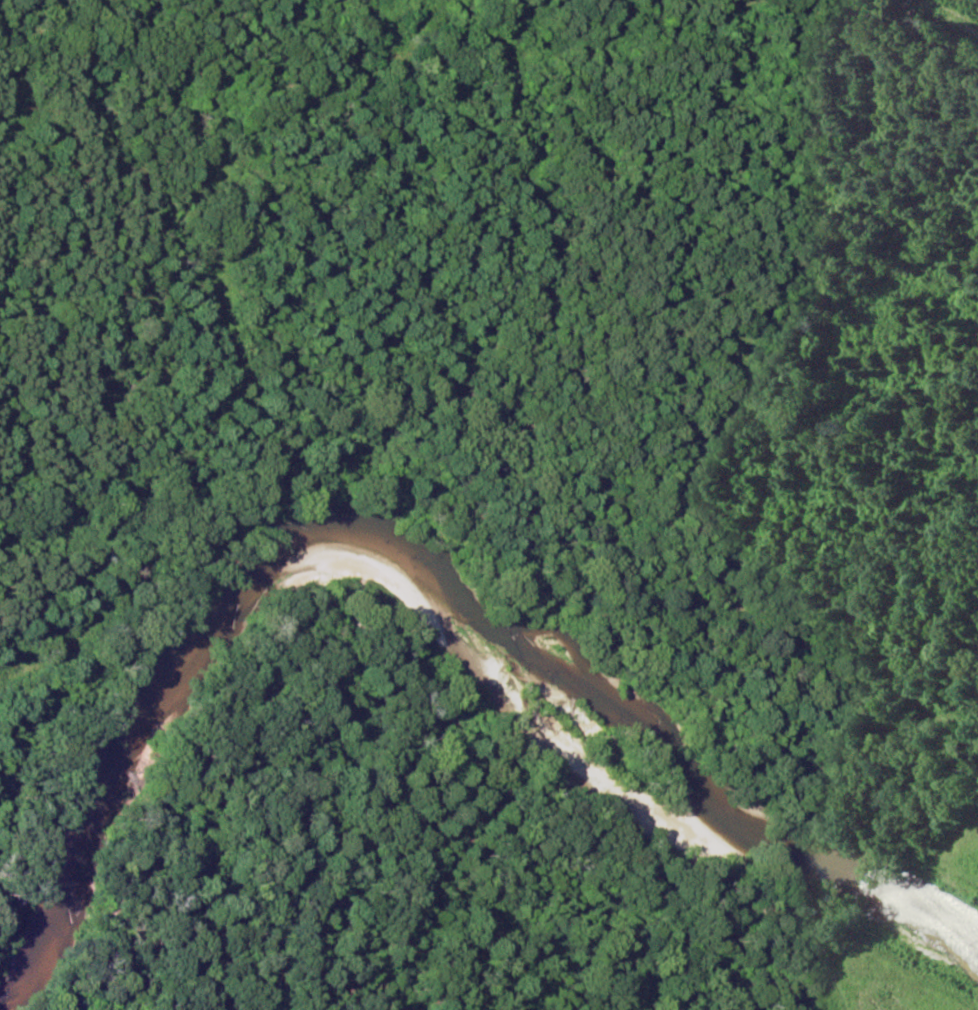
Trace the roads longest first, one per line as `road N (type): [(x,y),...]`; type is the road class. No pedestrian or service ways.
road 1 (residential): [(977,132),(642,0)]

